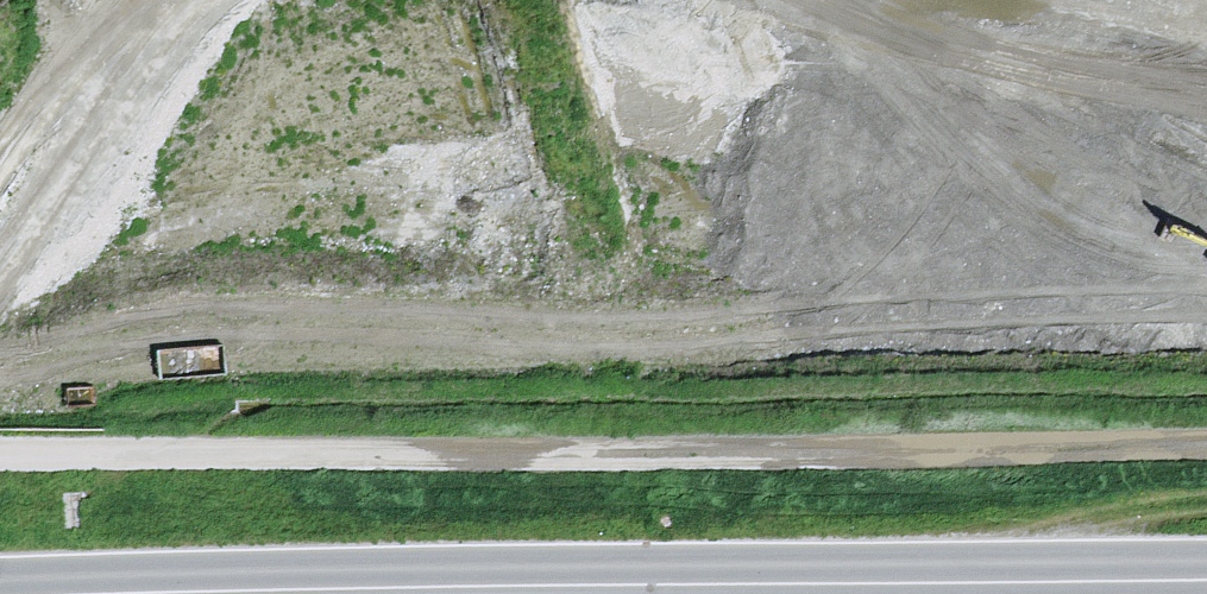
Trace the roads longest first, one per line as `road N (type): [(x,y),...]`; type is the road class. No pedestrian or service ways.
road 1 (track): [(0,466),(1206,449)]
road 2 (tertiary): [(136,593),(1206,581)]

